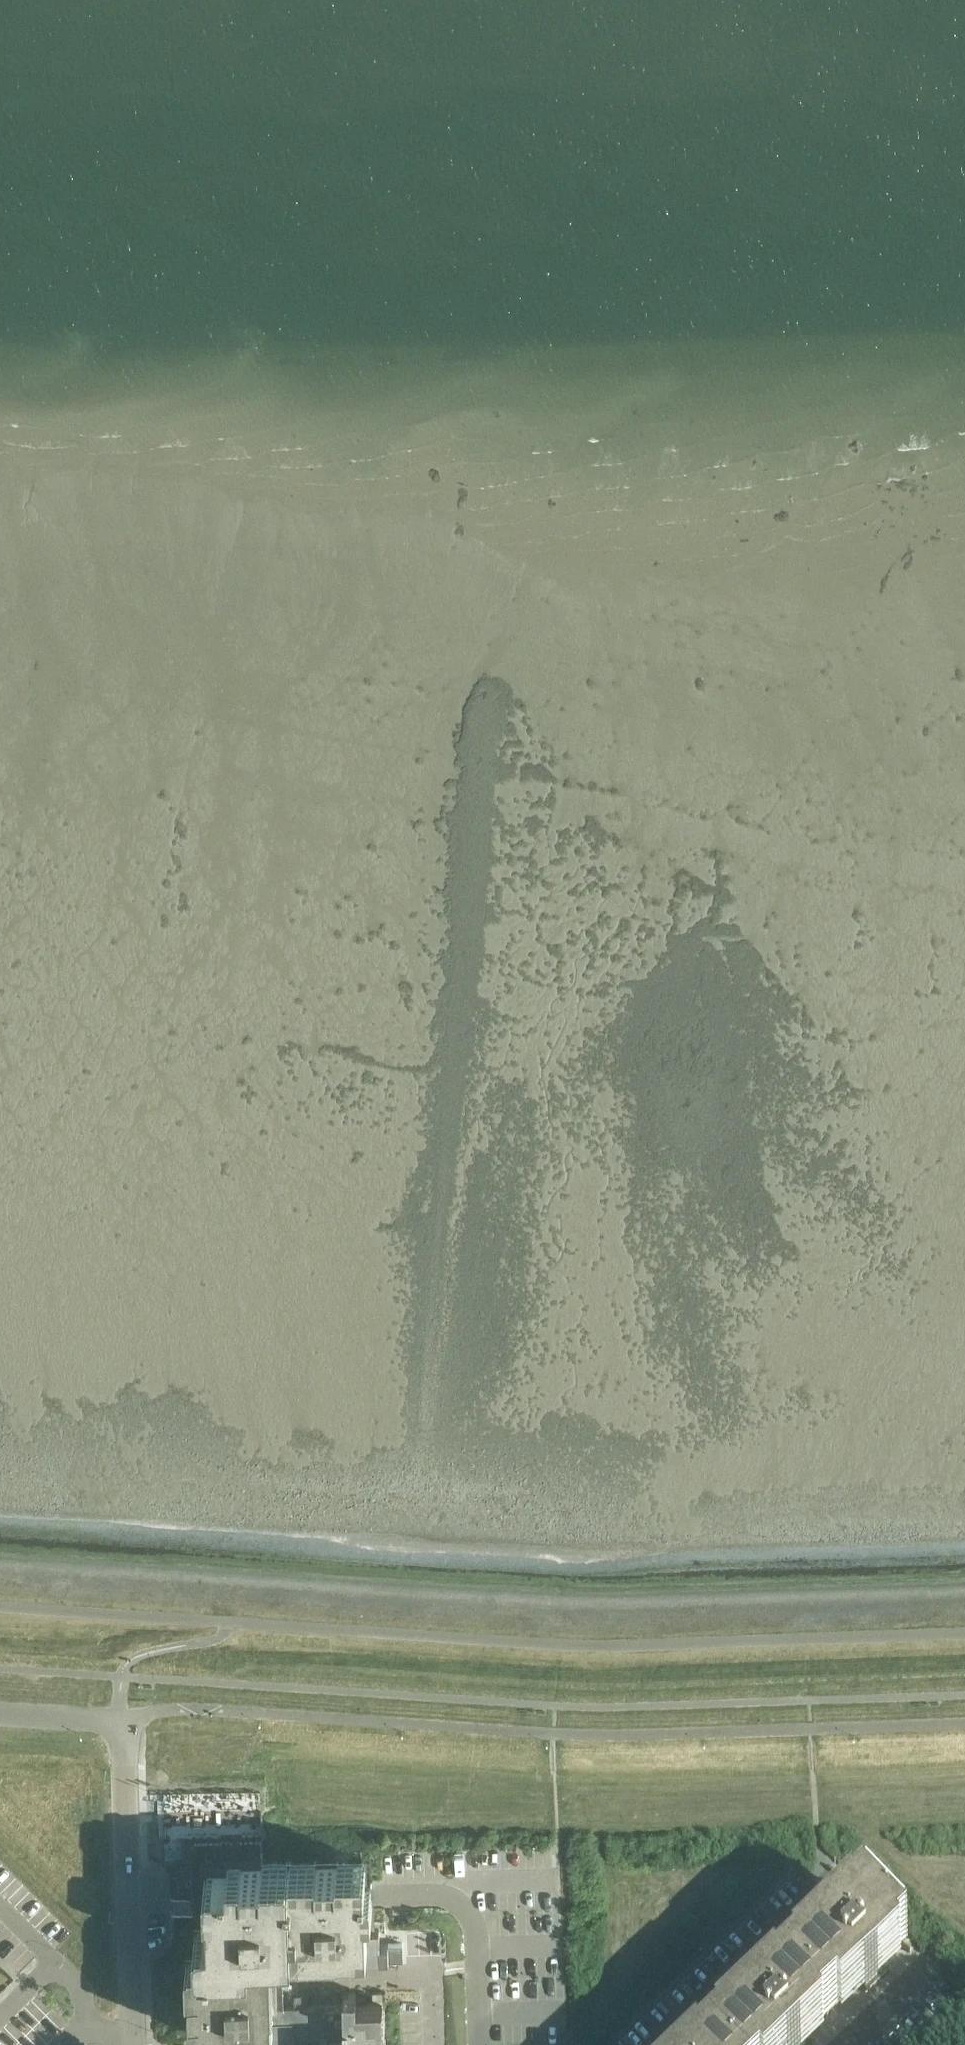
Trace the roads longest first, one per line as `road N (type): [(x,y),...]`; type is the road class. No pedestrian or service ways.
road 1 (residential): [(131,2030),(121,1722),(0,1718)]

